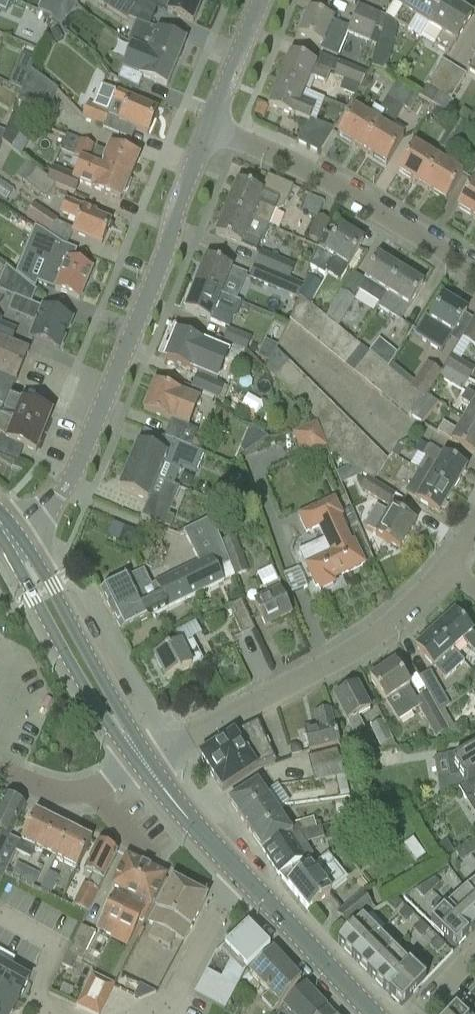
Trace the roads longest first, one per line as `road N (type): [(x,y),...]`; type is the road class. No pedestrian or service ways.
road 1 (residential): [(11,543),(58,498),(77,465),(206,129)]
road 2 (residential): [(141,761),(382,634),(455,564)]
road 3 (residential): [(474,275),(319,176),(206,129)]
road 4 (primary): [(11,543),(83,690),(141,761)]
road 5 (primary): [(141,761),(49,588),(11,543)]
road 6 (primary): [(374,1013),(246,884)]
road 7 (primary): [(246,884),(141,761)]
road 8 (residential): [(246,884),(216,909),(190,966),(153,1013)]
road 9 (residential): [(0,774),(66,793),(141,761)]
road 10 (residential): [(206,129),(259,0)]

